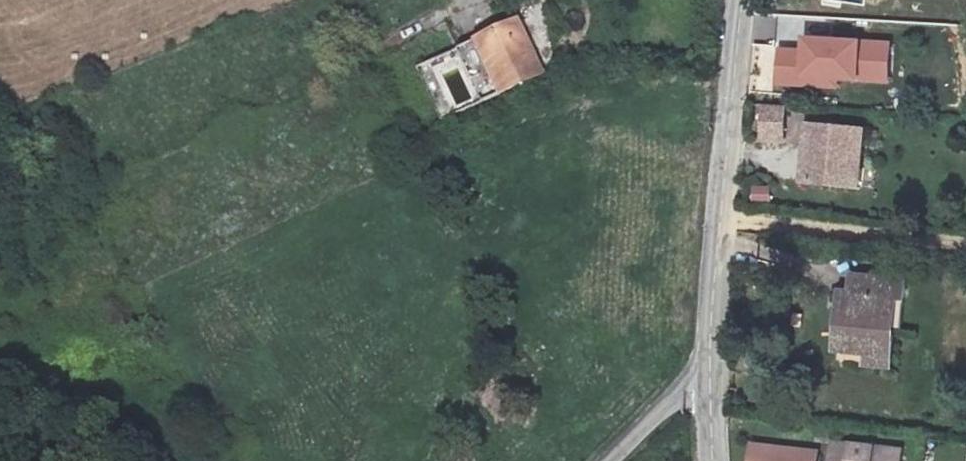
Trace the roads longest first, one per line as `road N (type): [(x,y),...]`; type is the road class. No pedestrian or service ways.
road 1 (unclassified): [(740,0),(711,380)]
road 2 (unclassified): [(711,380),(680,393),(611,460)]

